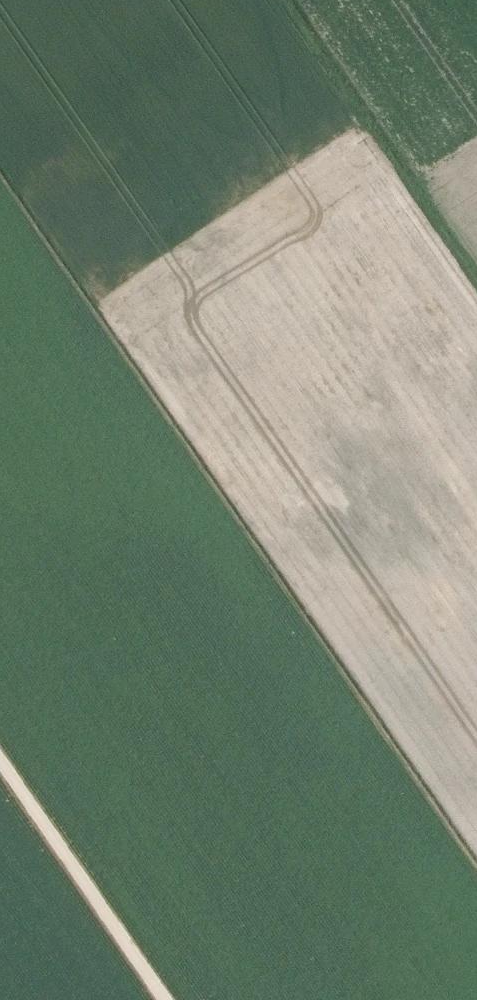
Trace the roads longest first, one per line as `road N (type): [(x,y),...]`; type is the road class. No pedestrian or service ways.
road 1 (track): [(156,999),(0,775)]

